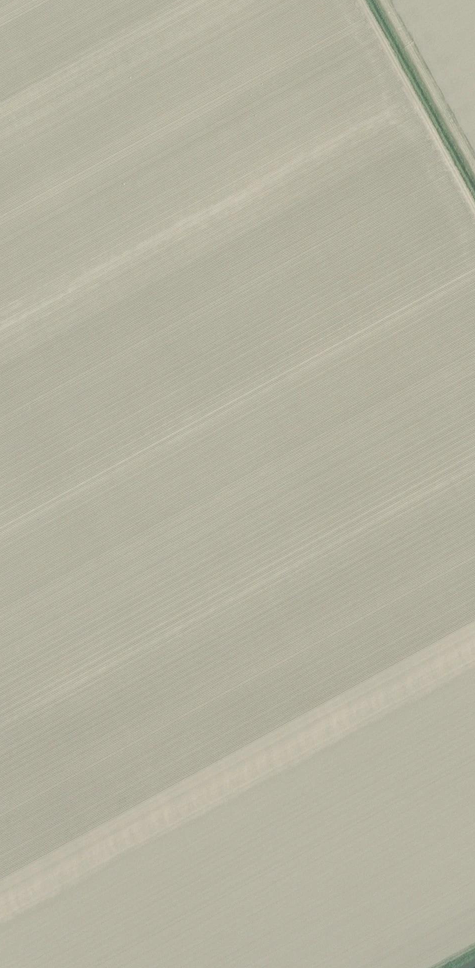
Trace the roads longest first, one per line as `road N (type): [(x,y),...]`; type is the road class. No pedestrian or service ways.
road 1 (track): [(357,0),(474,218)]
road 2 (track): [(474,163),(386,0)]

